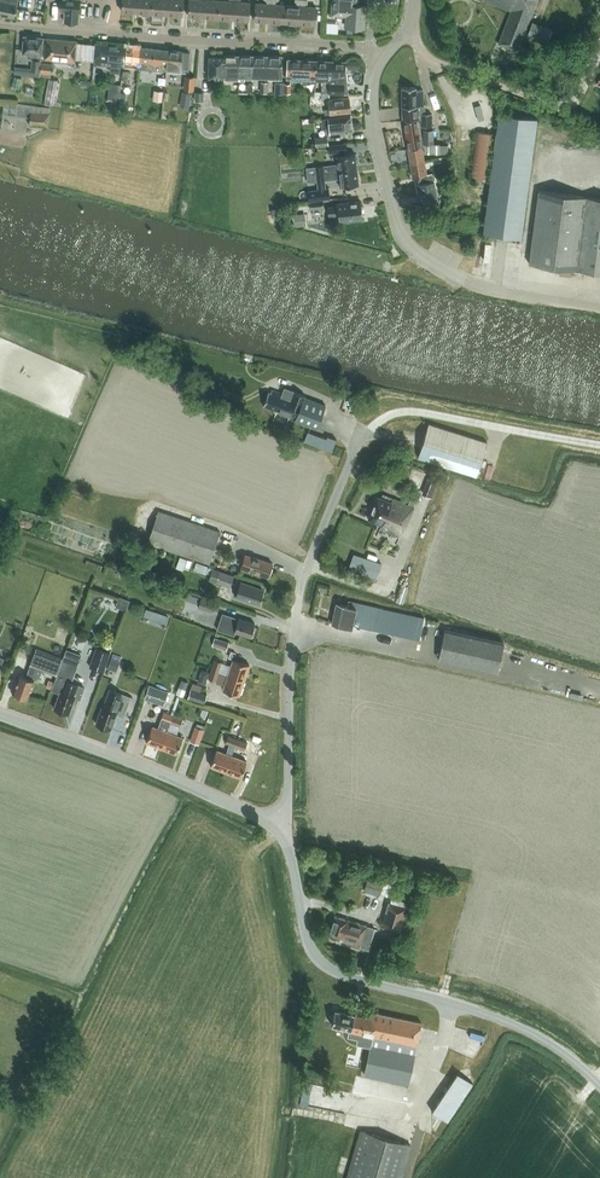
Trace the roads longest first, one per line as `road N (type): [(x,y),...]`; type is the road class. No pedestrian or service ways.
road 1 (unclassified): [(287,817),(301,587),(360,439),(386,417),(410,412),(599,445)]
road 2 (unclassified): [(599,1086),(517,1026),(325,966),(304,929),(287,817)]
road 3 (unclassified): [(599,308),(489,290),(411,249),(375,133),(373,89),(383,58)]
road 4 (residential): [(383,58),(340,45),(0,26)]
road 5 (unclassified): [(287,817),(253,814),(0,715)]

